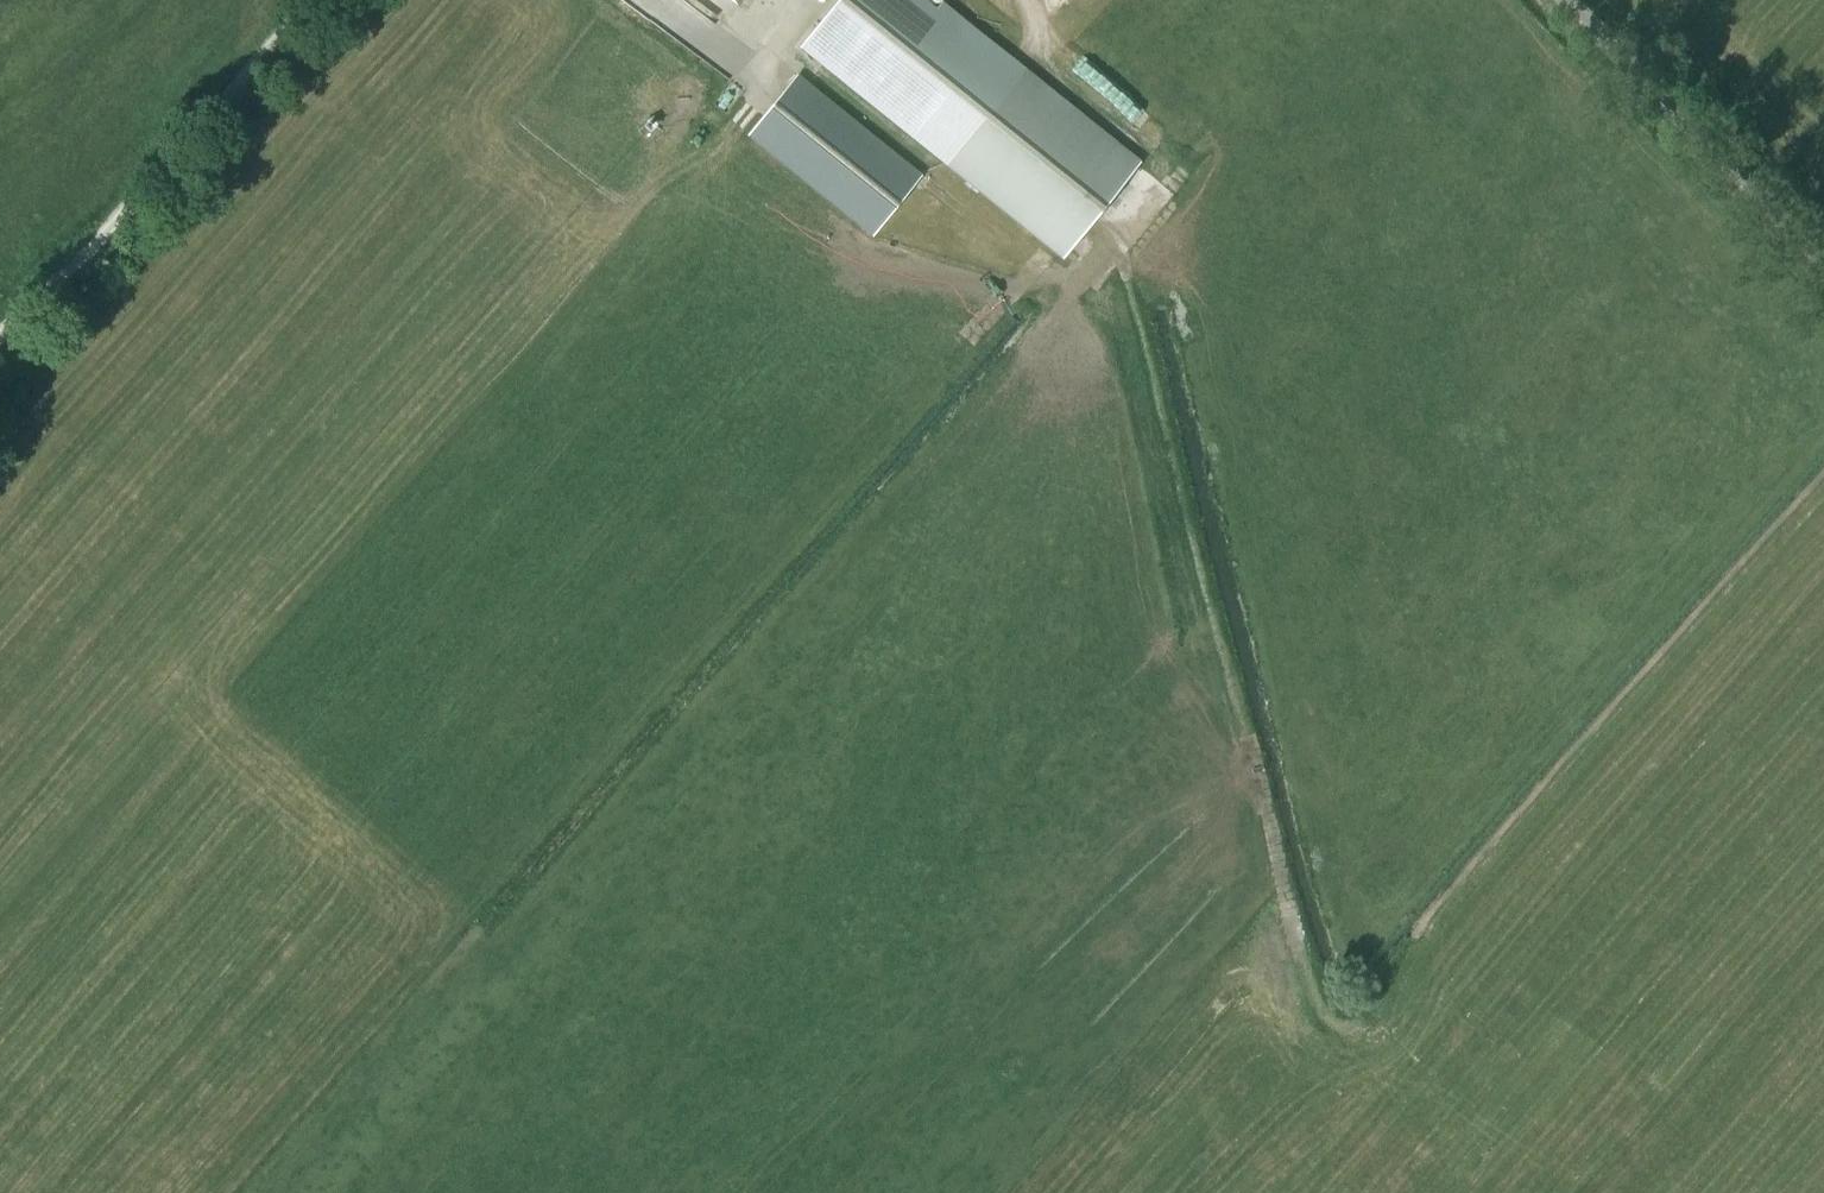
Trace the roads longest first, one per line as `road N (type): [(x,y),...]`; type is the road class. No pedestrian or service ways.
road 1 (track): [(331,0),(55,317),(0,356)]
road 2 (unclassified): [(1823,261),(1567,0)]

